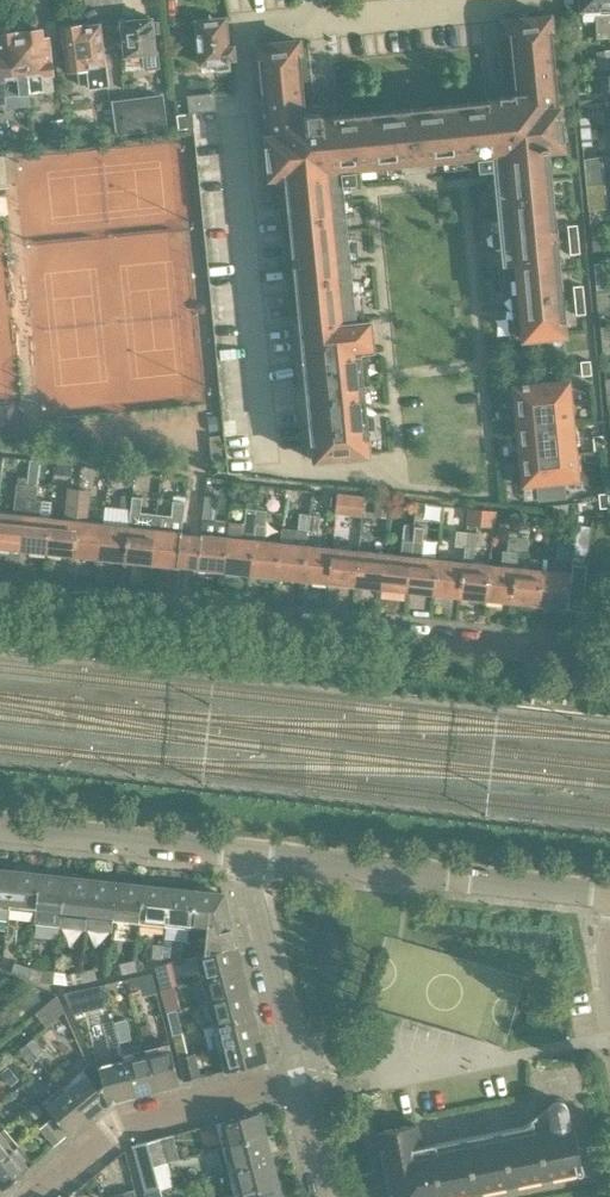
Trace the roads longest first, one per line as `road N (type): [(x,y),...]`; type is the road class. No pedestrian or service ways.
road 1 (residential): [(609,660),(0,593)]
road 2 (residential): [(244,855),(601,893)]
road 3 (residential): [(35,1196),(130,1126),(297,1081)]
road 4 (residential): [(0,831),(244,855)]
road 5 (residential): [(297,1081),(244,855)]
road 6 (residential): [(332,1196),(297,1081)]

